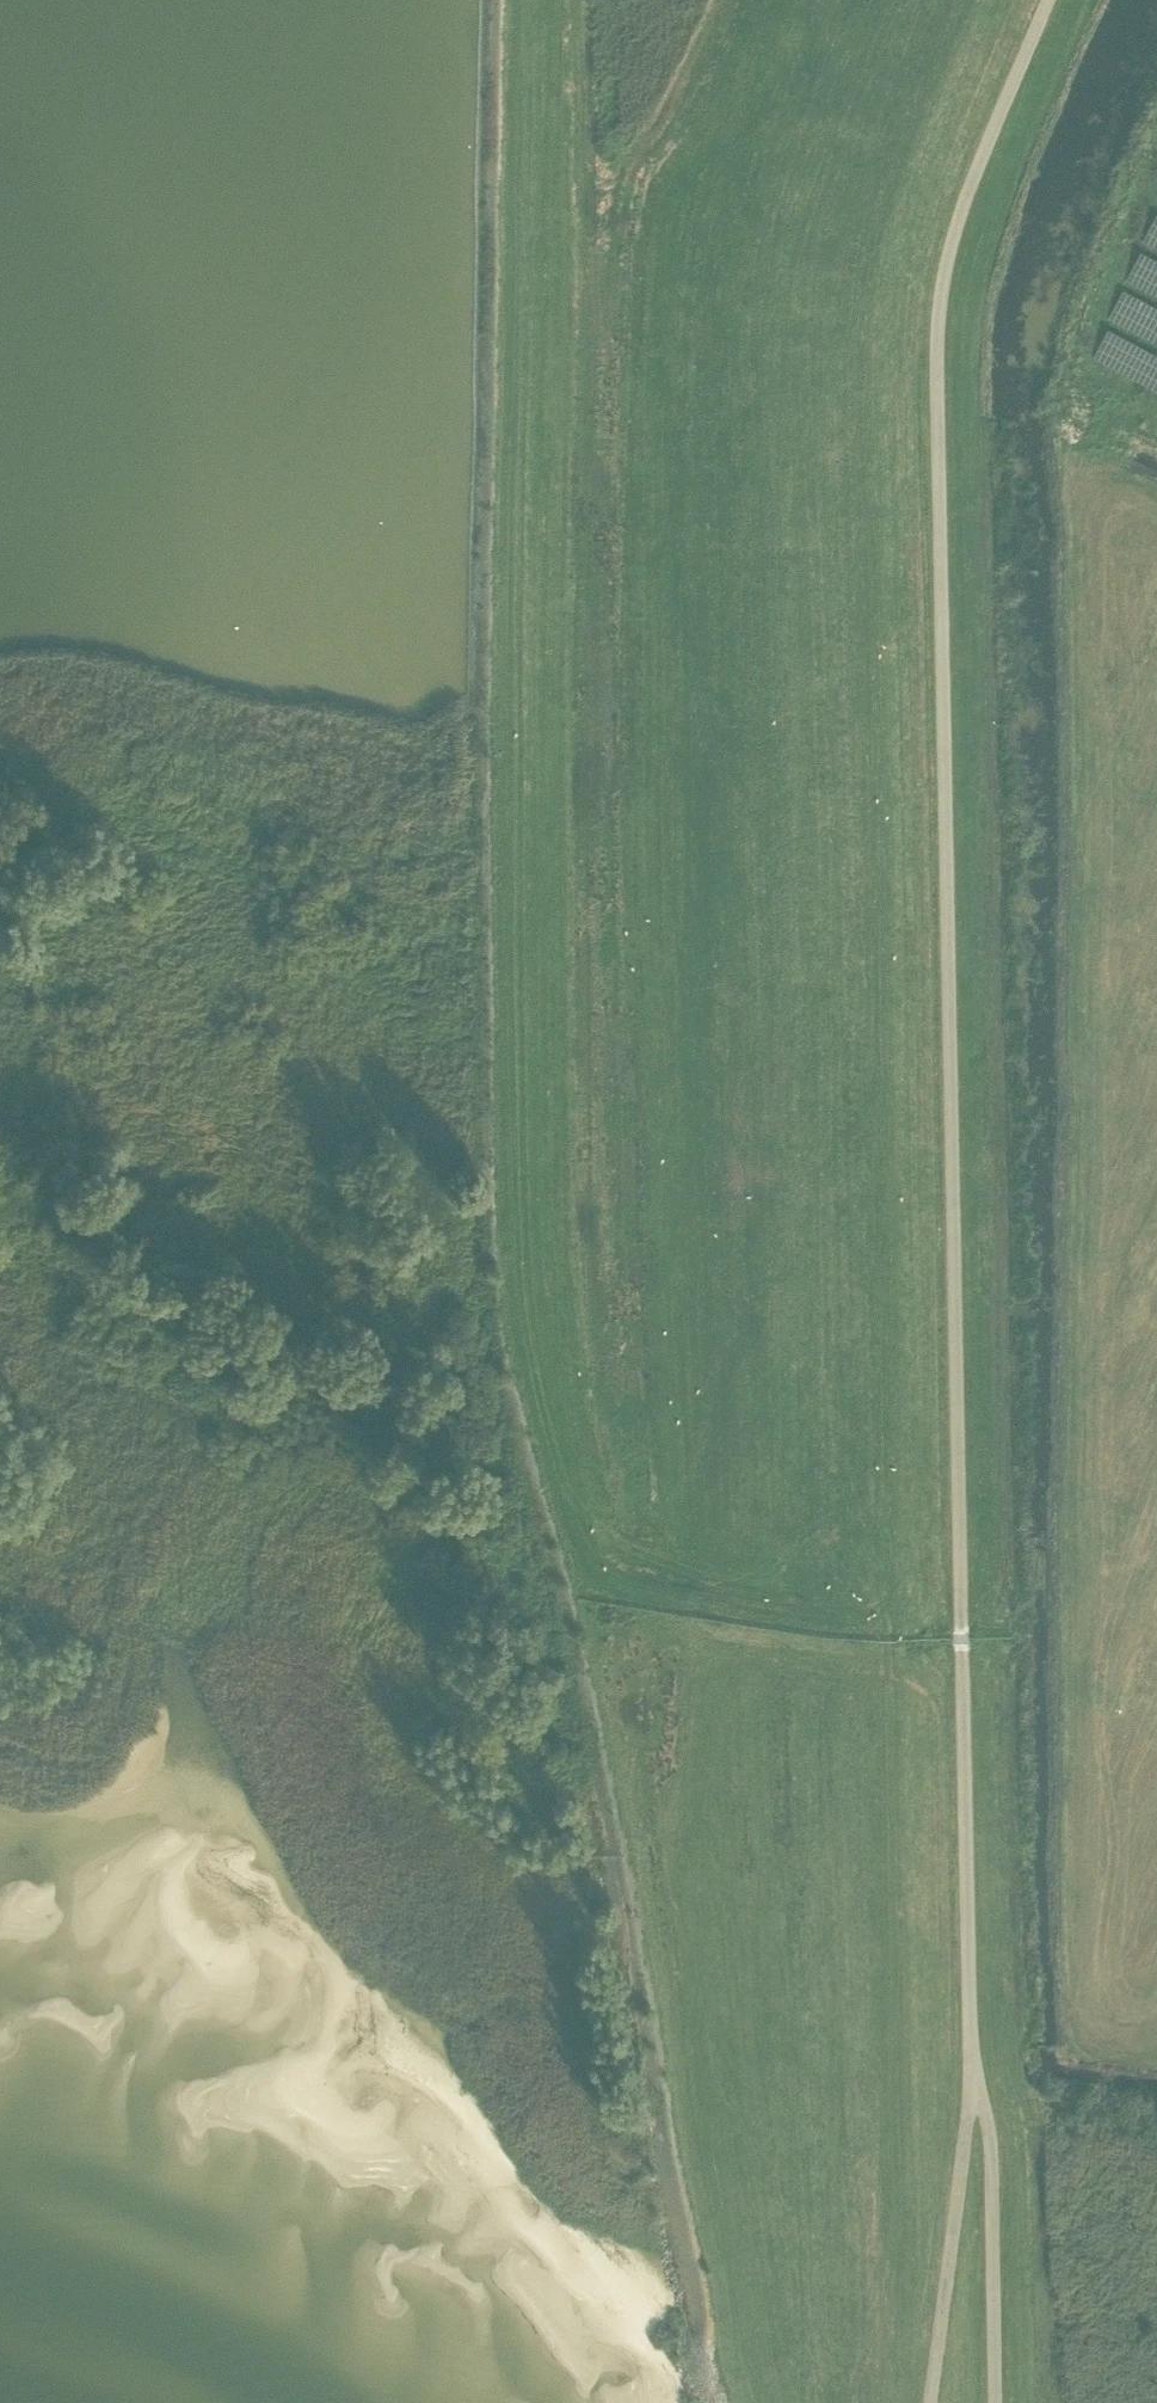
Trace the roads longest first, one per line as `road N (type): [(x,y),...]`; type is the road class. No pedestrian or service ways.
road 1 (unclassified): [(973,2080),(938,334),(958,224),(1047,0)]
road 2 (unclassified): [(997,2402),(992,2139),(973,2080)]
road 3 (unclassified): [(930,2402),(973,2080)]

